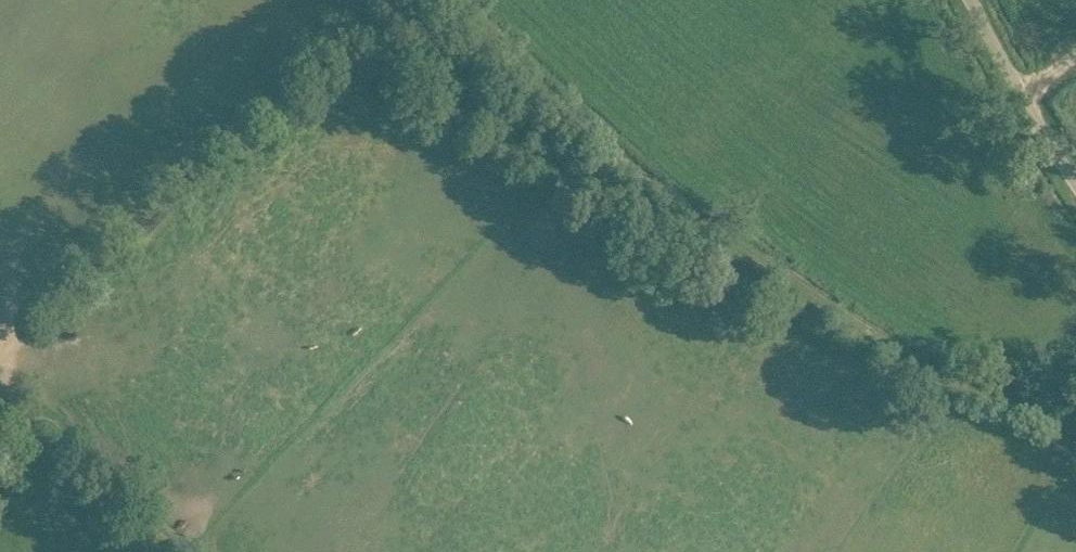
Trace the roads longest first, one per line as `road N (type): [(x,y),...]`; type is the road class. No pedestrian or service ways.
road 1 (track): [(445,0),(629,168),(949,378),(1075,432)]
road 2 (unclassified): [(1075,184),(970,0)]

